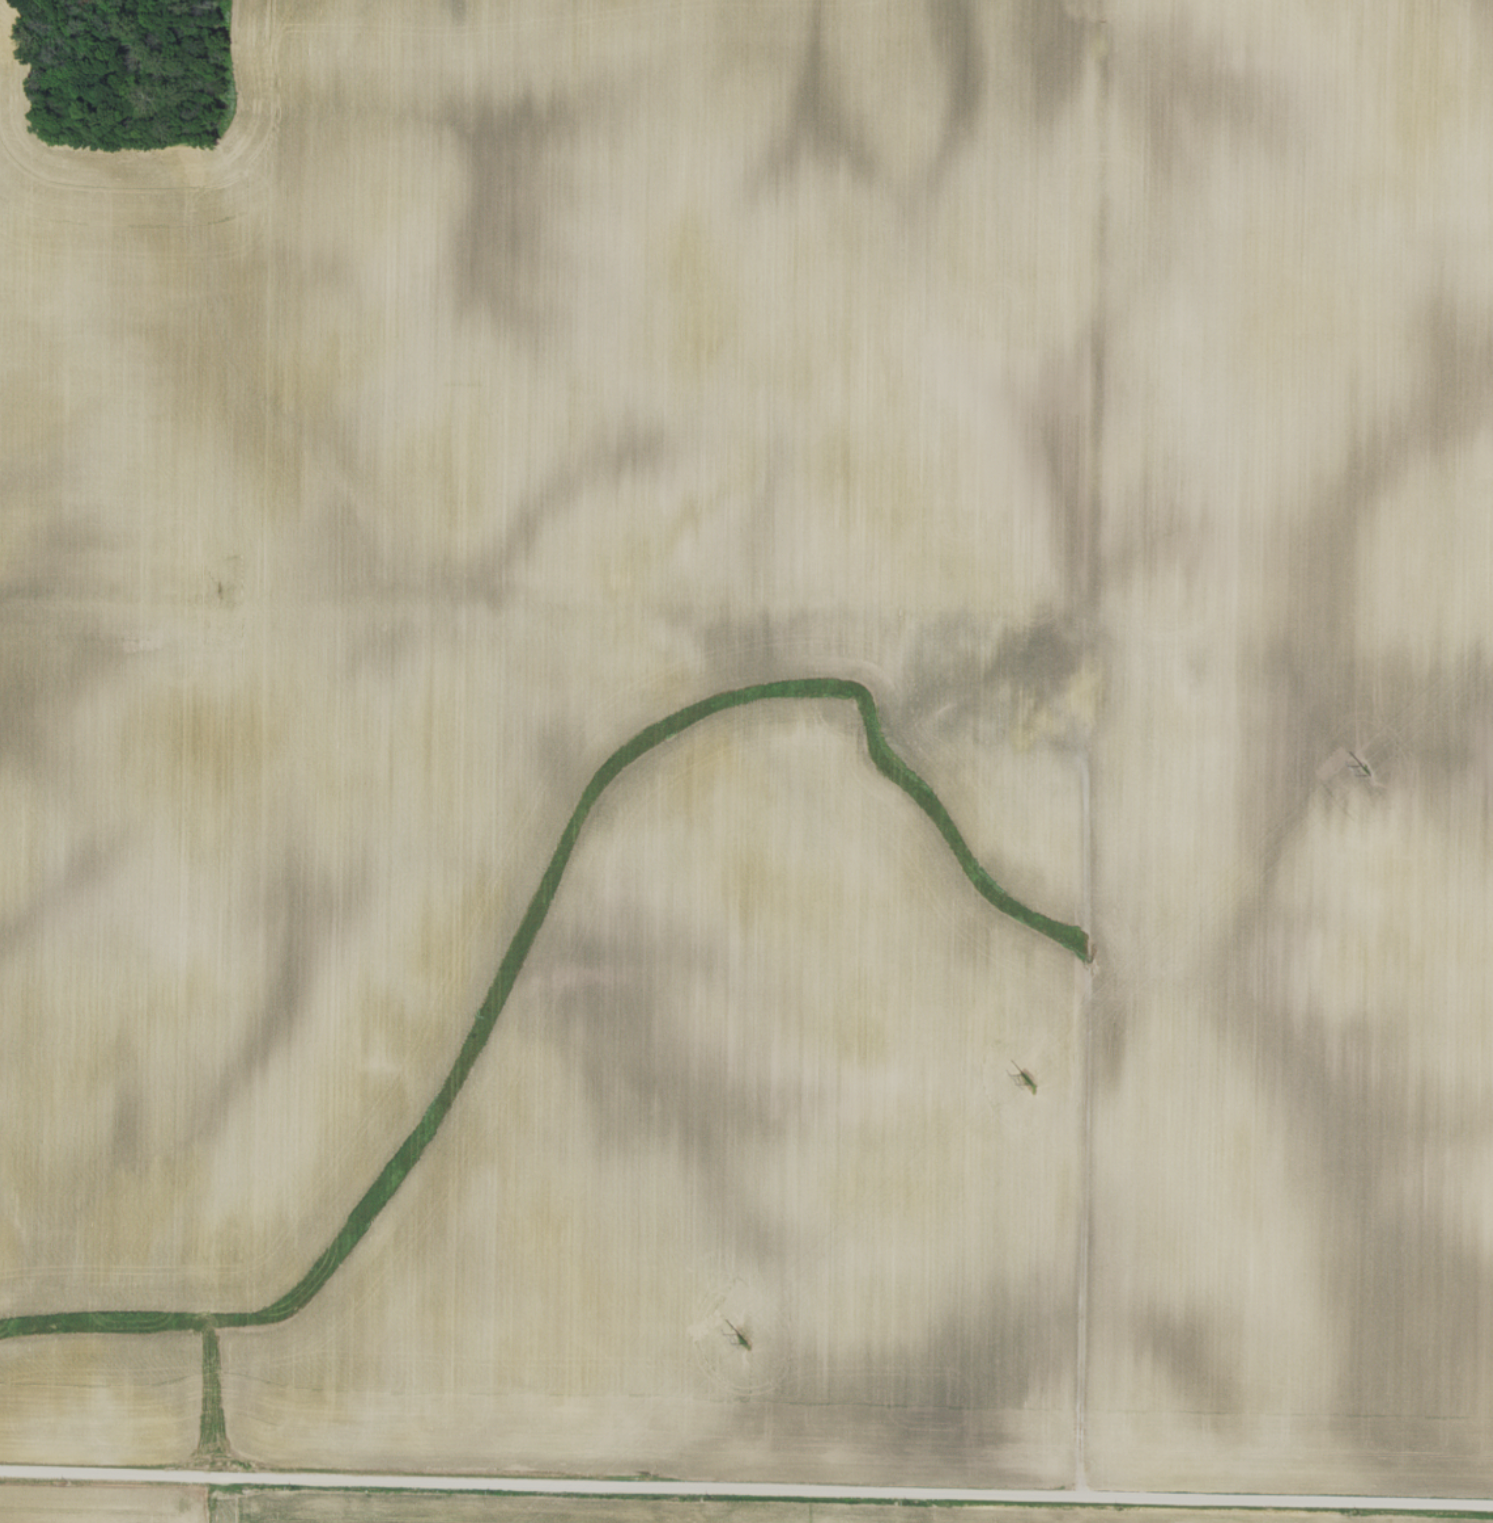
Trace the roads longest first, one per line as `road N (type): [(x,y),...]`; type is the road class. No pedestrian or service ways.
road 1 (residential): [(1492,1507),(0,1472)]

